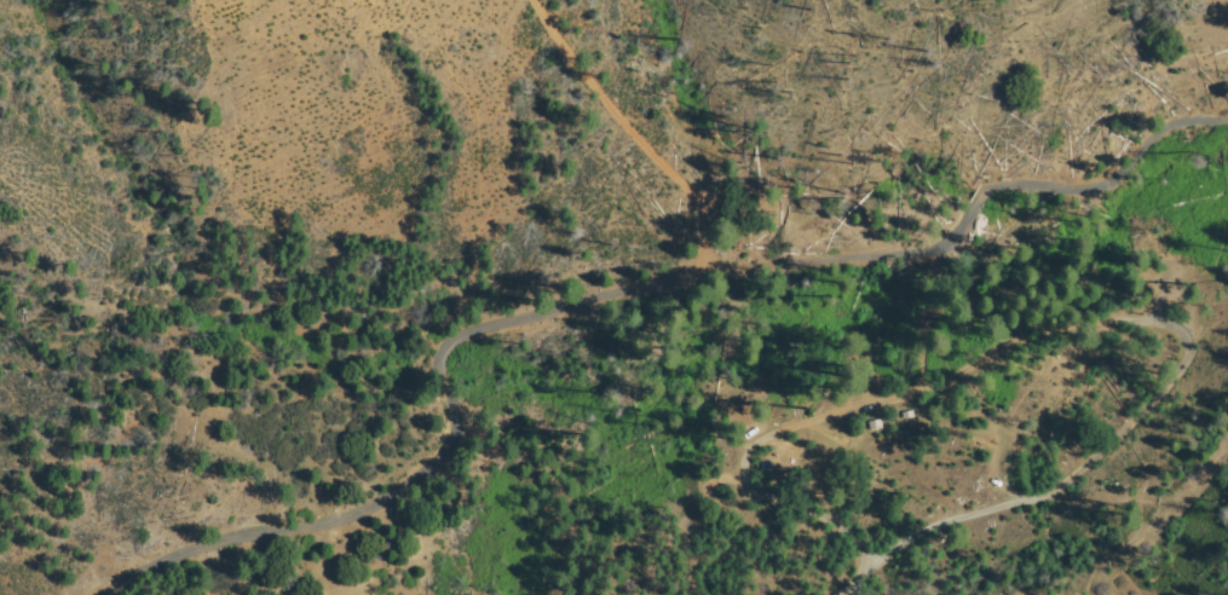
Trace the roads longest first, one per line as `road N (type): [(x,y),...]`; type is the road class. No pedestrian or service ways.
road 1 (track): [(110,594),(188,553),(344,522),(415,487),(451,446),(448,363),(505,335),(1227,106)]
road 2 (track): [(709,268),(708,230),(692,200),(616,122),(532,0)]

